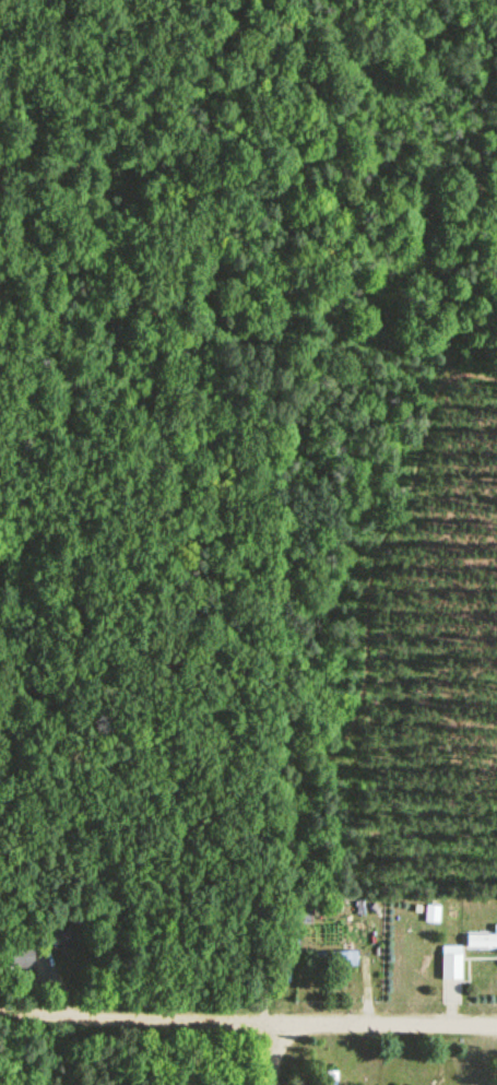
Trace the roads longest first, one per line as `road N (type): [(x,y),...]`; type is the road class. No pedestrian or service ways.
road 1 (residential): [(496,1031),(0,1019)]

